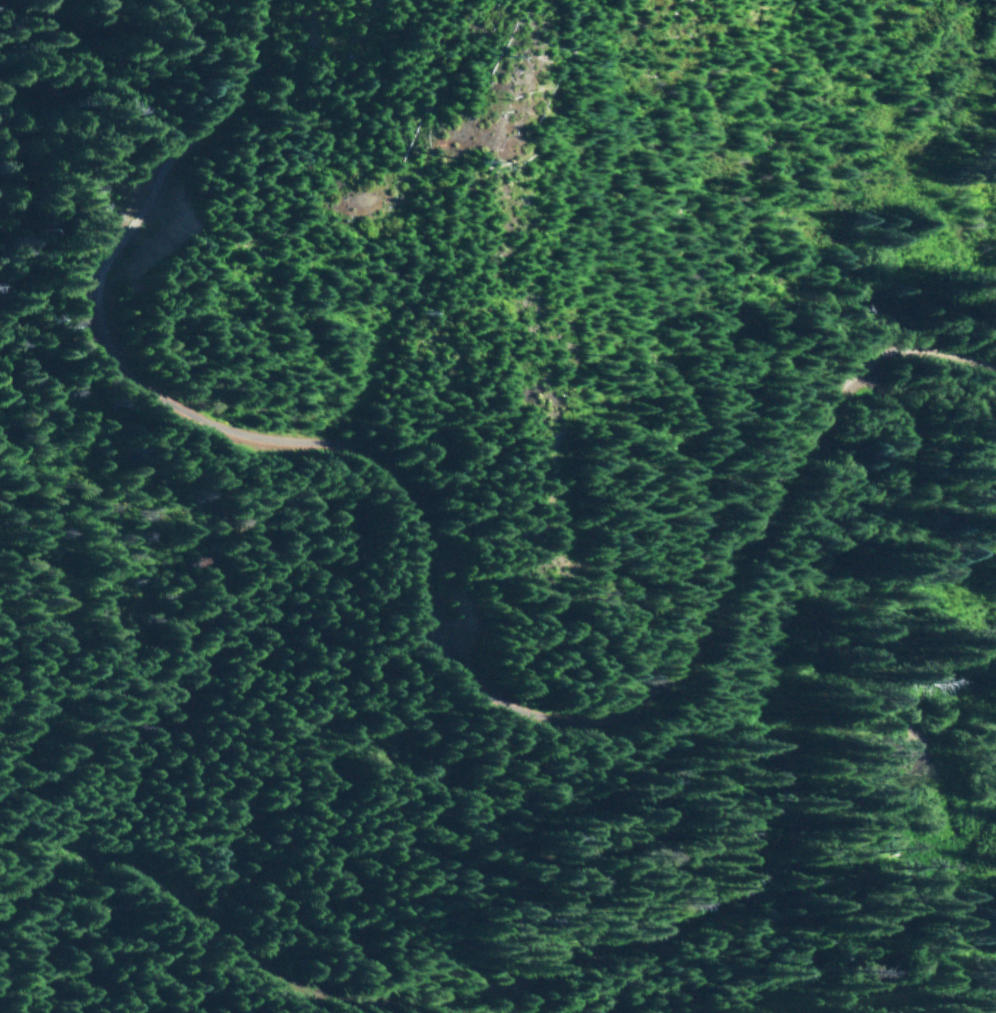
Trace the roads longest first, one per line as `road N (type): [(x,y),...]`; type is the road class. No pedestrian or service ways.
road 1 (residential): [(255,0),(249,76),(101,263),(94,320),(145,384),(216,427),(379,458),(425,536),(438,630),(463,665),(574,730),(689,687),(848,376),(936,359),(995,374)]

